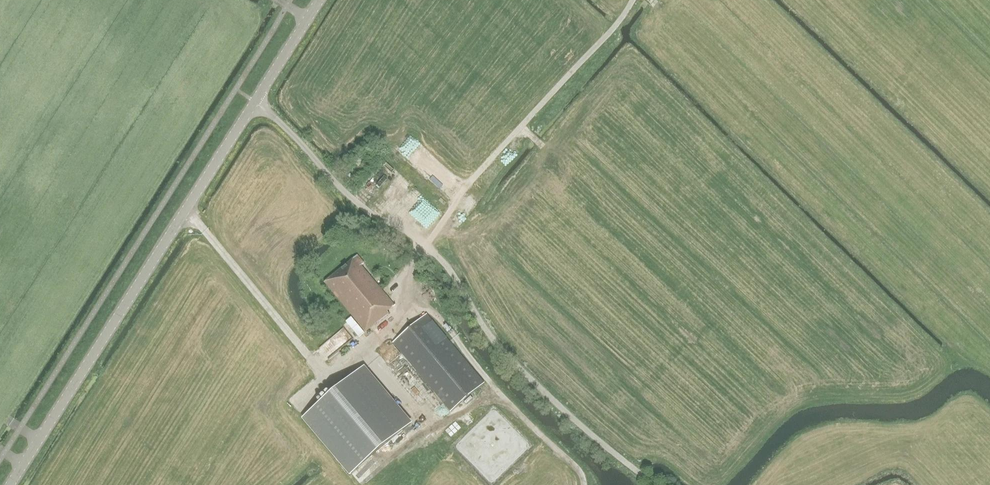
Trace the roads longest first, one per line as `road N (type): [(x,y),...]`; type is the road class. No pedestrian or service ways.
road 1 (secondary): [(10,484),(255,101)]
road 2 (track): [(632,0),(468,184),(426,246)]
road 3 (track): [(407,296),(447,326),(584,484)]
road 4 (unclassified): [(426,246),(360,205),(255,101)]
road 5 (secondary): [(255,101),(319,0)]

